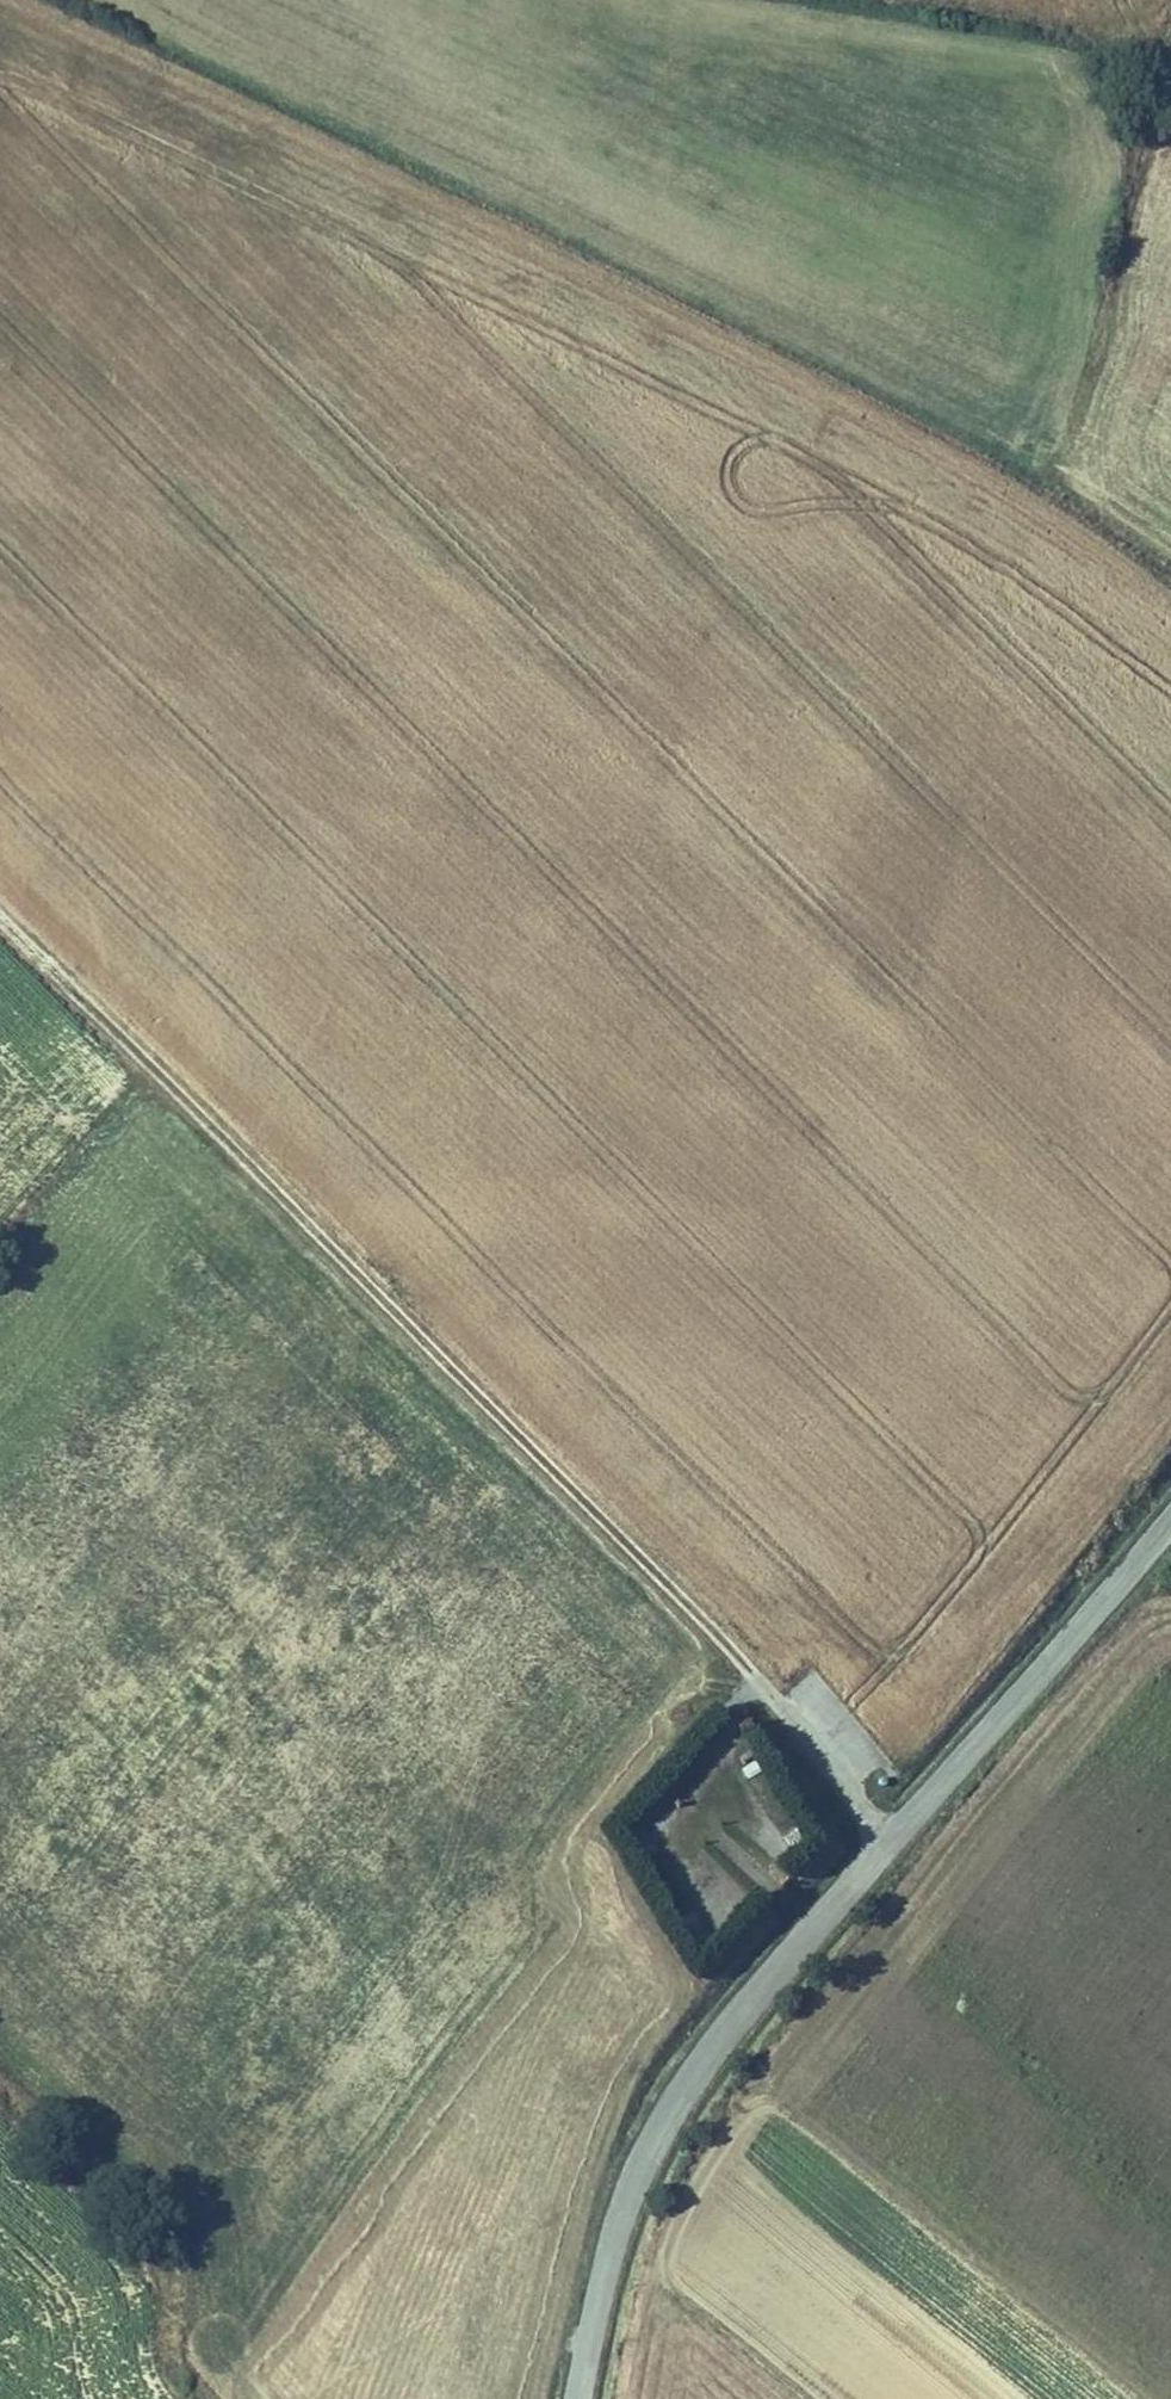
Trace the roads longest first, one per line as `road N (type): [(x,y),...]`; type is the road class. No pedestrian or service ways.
road 1 (track): [(885,1829),(745,1658),(0,908)]
road 2 (tertiary): [(1170,1511),(885,1829),(698,2060),(631,2180),(571,2398)]

